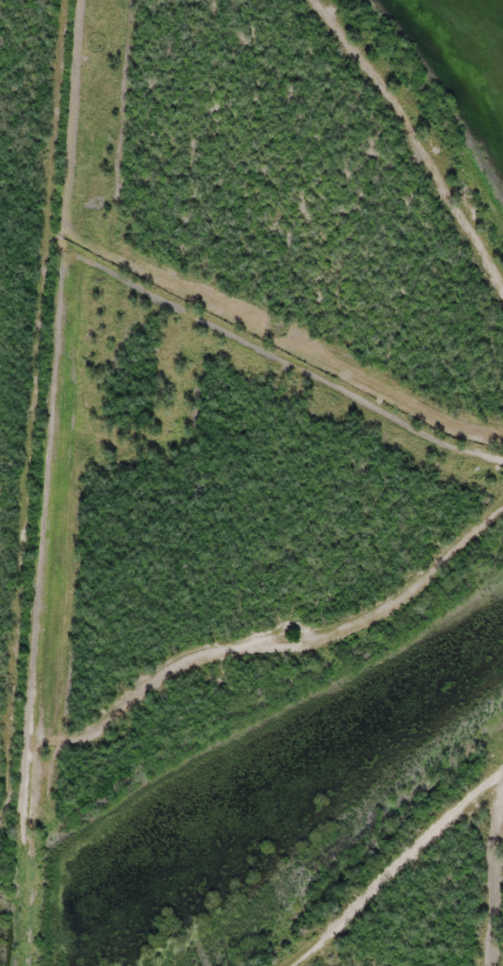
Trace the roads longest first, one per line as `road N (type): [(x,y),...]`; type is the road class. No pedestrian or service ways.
road 1 (residential): [(70,0),(0,822)]

